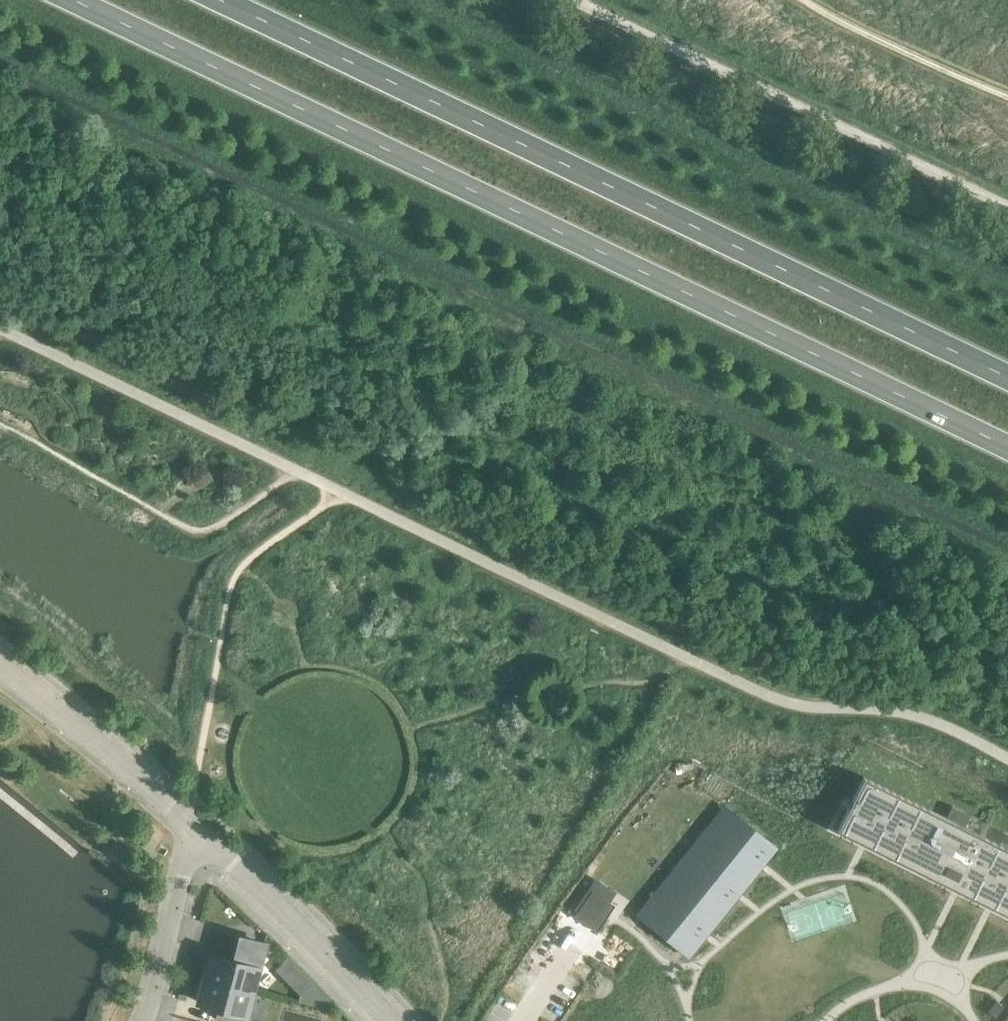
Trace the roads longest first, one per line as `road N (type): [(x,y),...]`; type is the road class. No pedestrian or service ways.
road 1 (trunk): [(65,0),(1007,457)]
road 2 (trunk): [(1007,382),(216,0)]
road 3 (residential): [(389,1020),(195,830)]
road 4 (residential): [(195,830),(0,675)]
road 5 (residential): [(136,1020),(195,830)]

